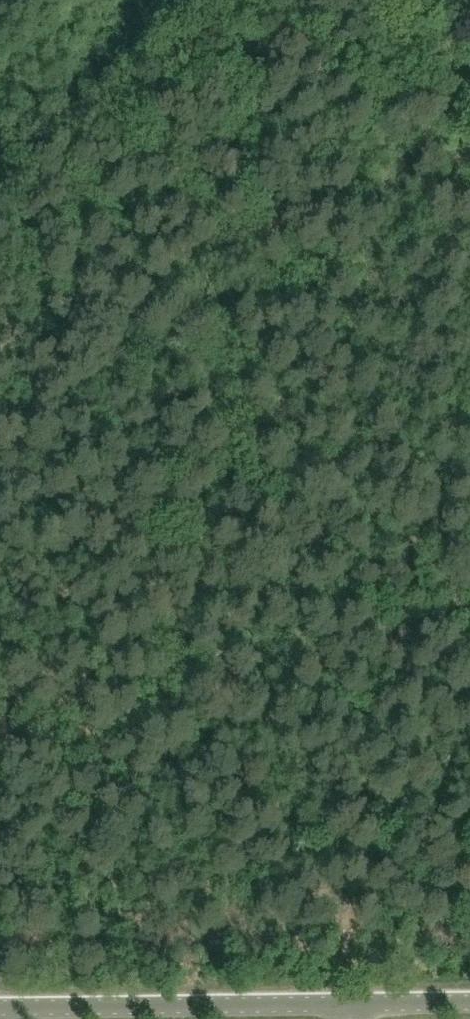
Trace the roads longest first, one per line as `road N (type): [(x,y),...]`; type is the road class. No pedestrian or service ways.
road 1 (tertiary): [(348,1006),(0,1012)]
road 2 (tertiary): [(348,1006),(469,1004)]

